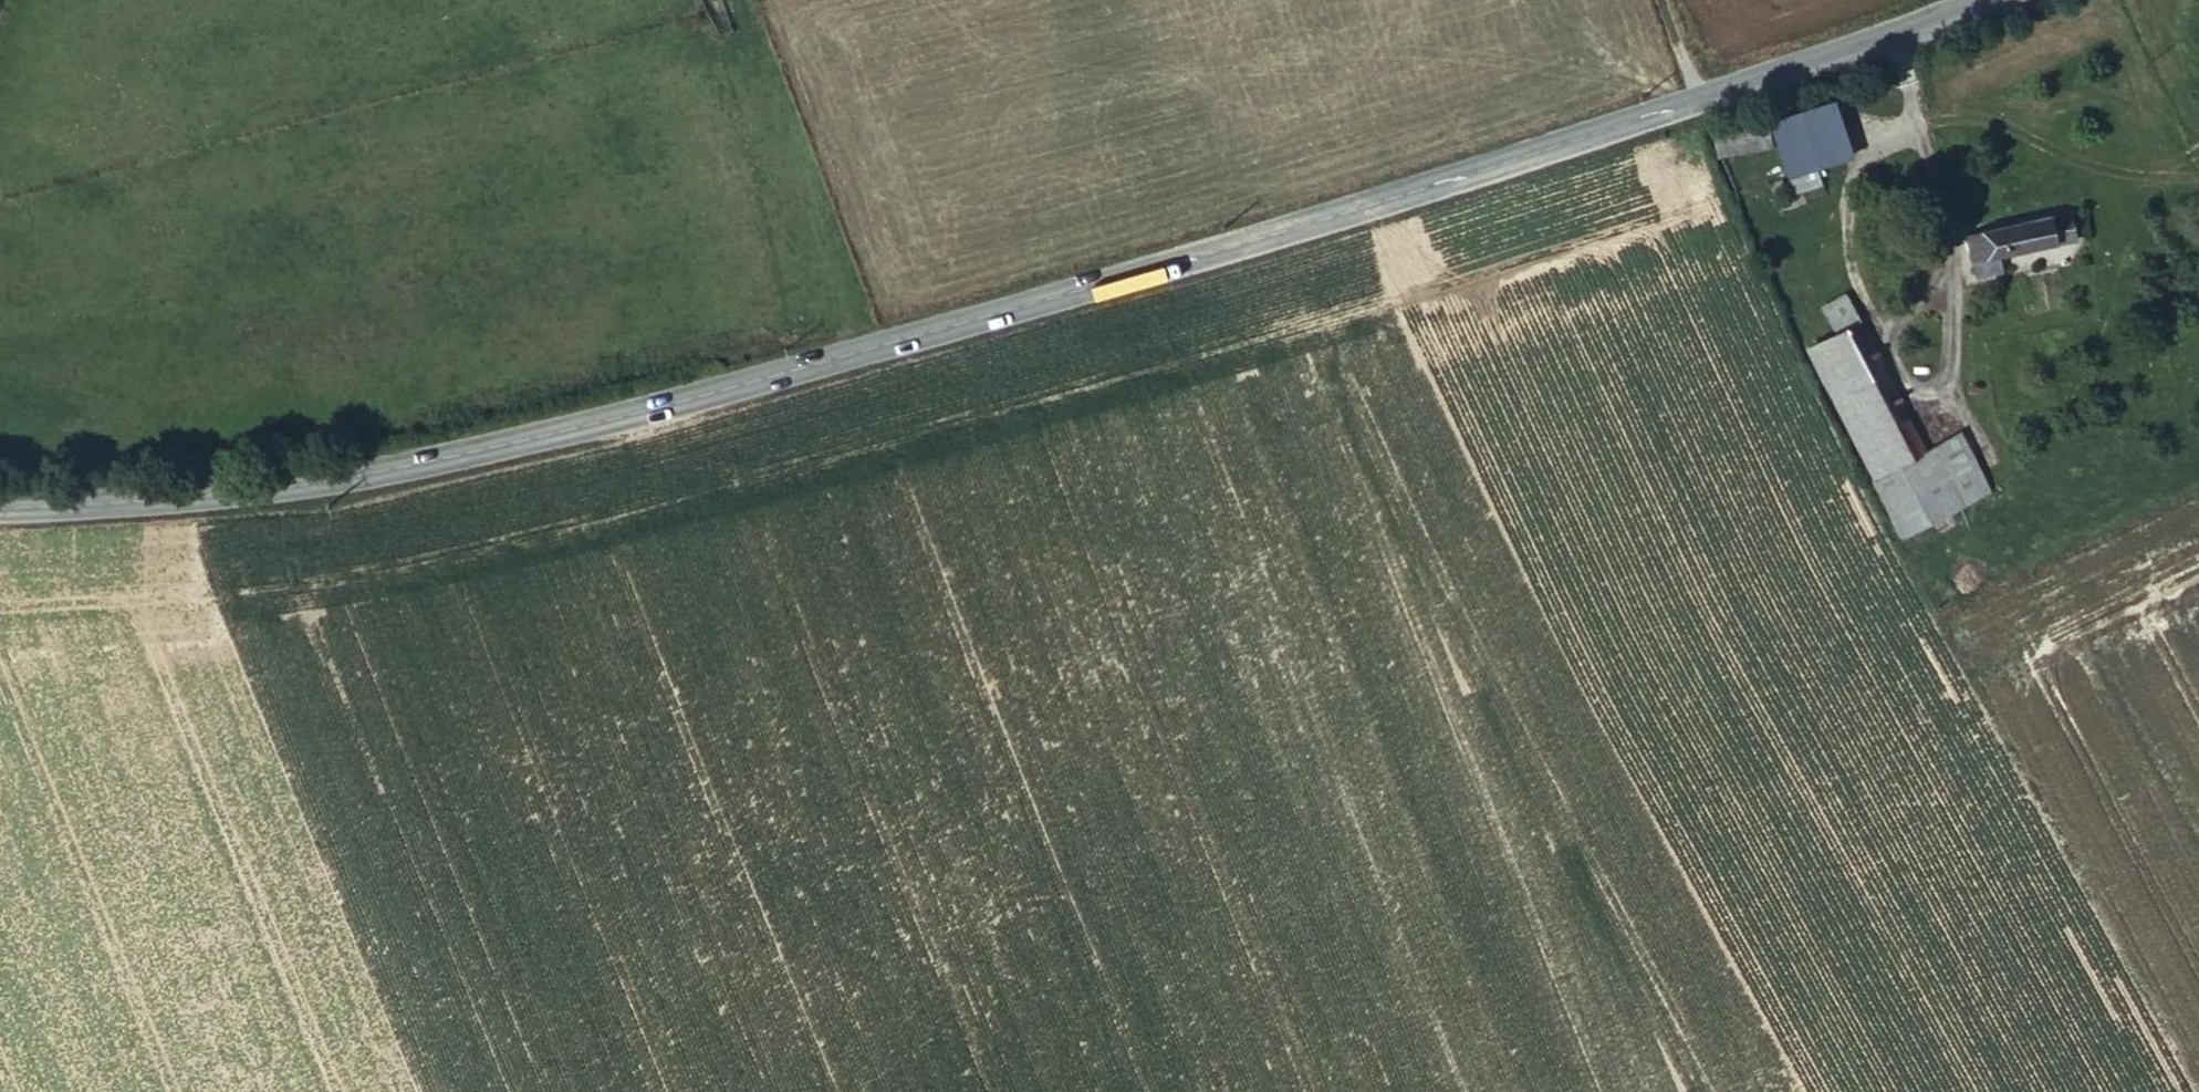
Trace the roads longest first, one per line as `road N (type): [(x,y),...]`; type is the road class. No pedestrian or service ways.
road 1 (tertiary): [(0,501),(316,478),(437,455),(1261,231),(1600,128),(1952,0)]

